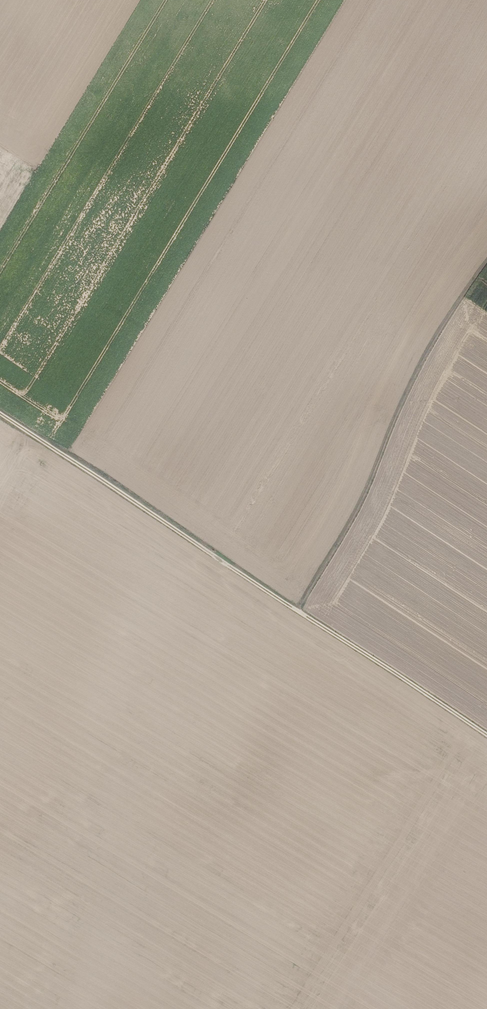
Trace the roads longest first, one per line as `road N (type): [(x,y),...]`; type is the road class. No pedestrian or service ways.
road 1 (track): [(486,263),(297,611)]
road 2 (track): [(297,611),(0,413)]
road 3 (track): [(486,735),(297,611)]

